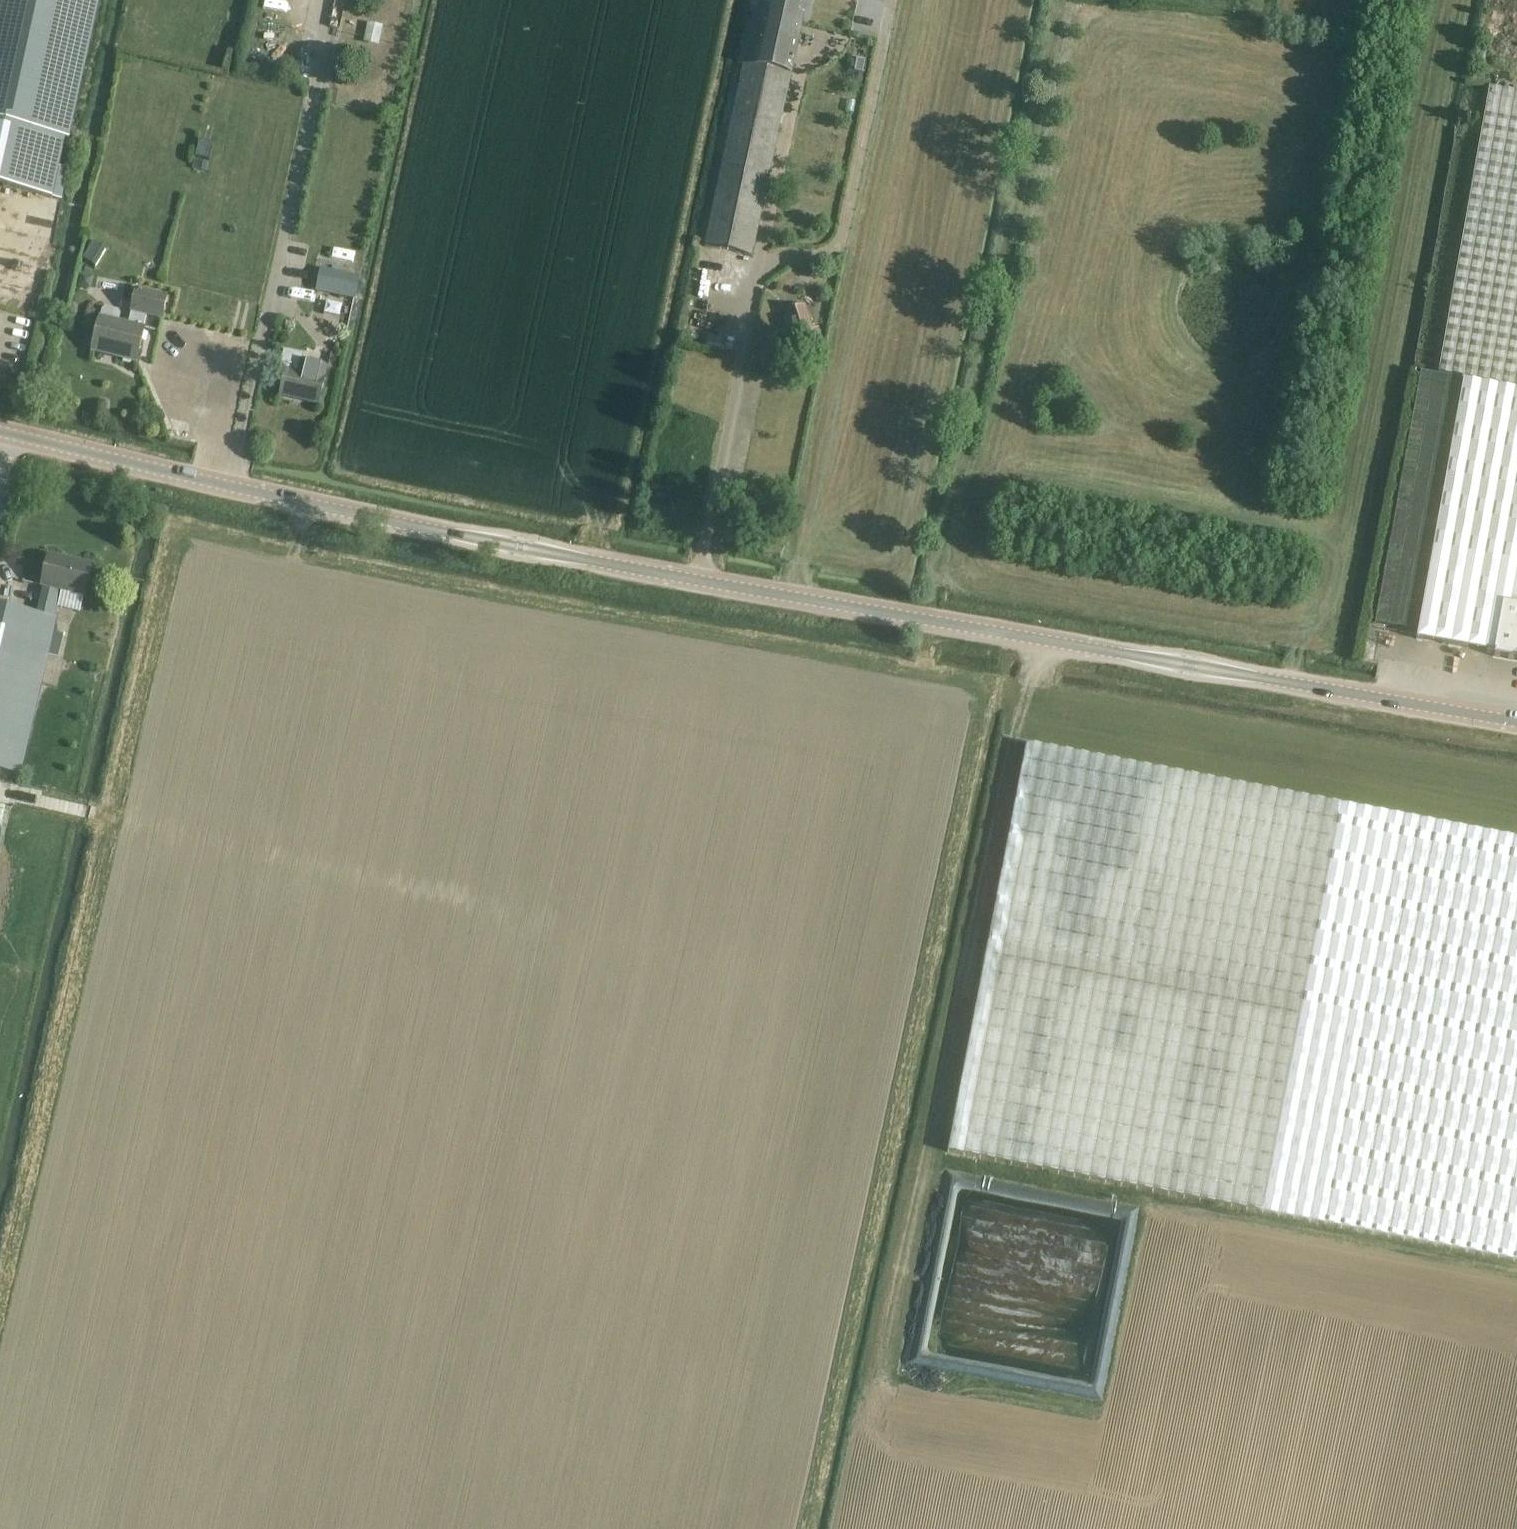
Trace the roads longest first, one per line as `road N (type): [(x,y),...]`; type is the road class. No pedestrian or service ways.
road 1 (tertiary): [(1516,724),(336,508),(0,429)]
road 2 (track): [(926,621),(1059,0)]

